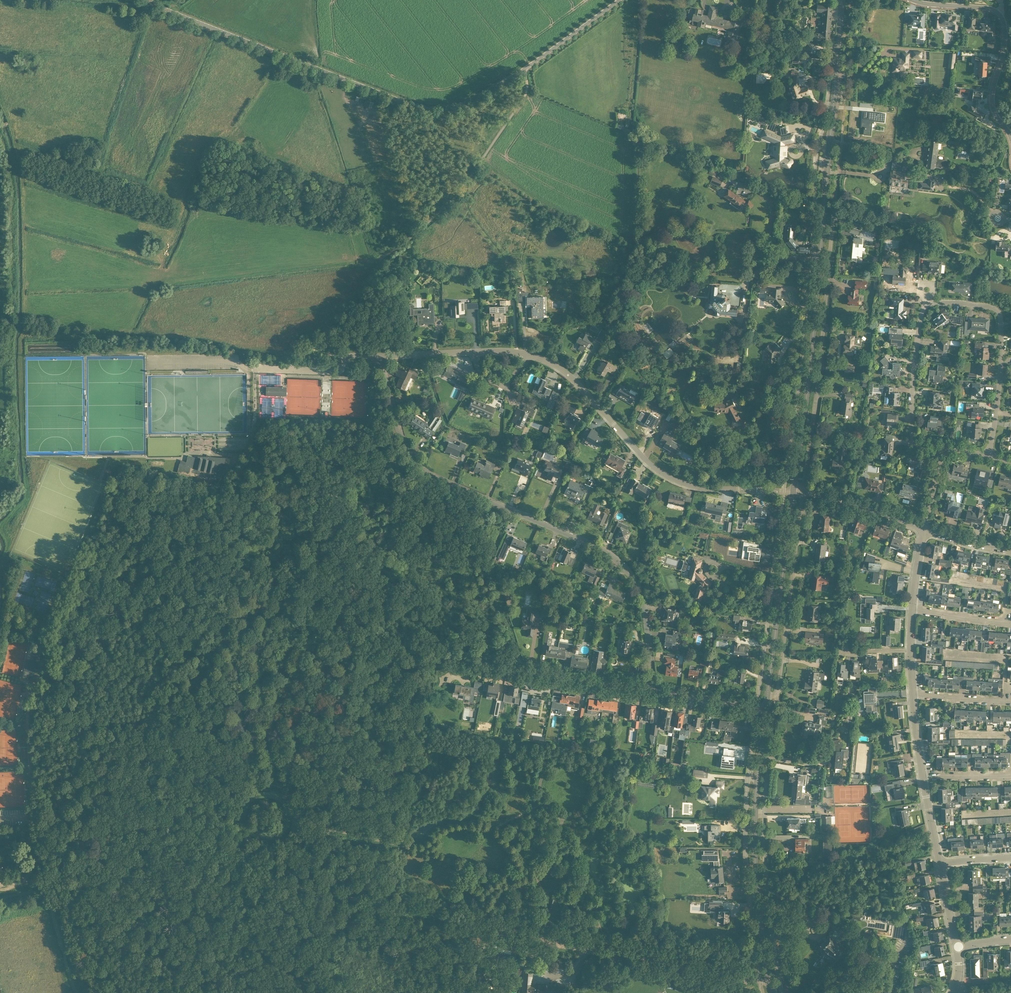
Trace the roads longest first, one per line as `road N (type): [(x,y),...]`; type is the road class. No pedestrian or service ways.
road 1 (unclassified): [(157,5),(413,106),(442,110),(523,70),(616,0)]
road 2 (residential): [(651,689),(641,608),(615,558),(420,470),(400,441),(379,355)]
road 3 (unclassified): [(803,492),(837,173),(827,170)]
road 4 (tertiary): [(793,491),(827,170)]
road 5 (tertiary): [(771,982),(755,866),(762,707)]
road 6 (residential): [(756,490),(667,476),(568,374),(530,354)]
road 7 (unclassified): [(1001,325),(992,307),(933,302),(923,309),(911,434),(942,450)]
road 8 (unclassified): [(771,982),(530,934)]
road 9 (residential): [(913,0),(990,8),(1001,17),(1004,50),(991,99),(1010,139)]
road 10 (unclassified): [(764,694),(776,688),(803,492)]
road 11 (tertiary): [(764,694),(793,491)]
road 12 (unclassified): [(651,689),(467,663)]
road 13 (track): [(482,161),(637,244)]
road 14 (tertiary): [(827,170),(842,0)]
road 15 (unclassified): [(1001,325),(989,455)]
road 16 (unclassified): [(925,530),(803,492)]

